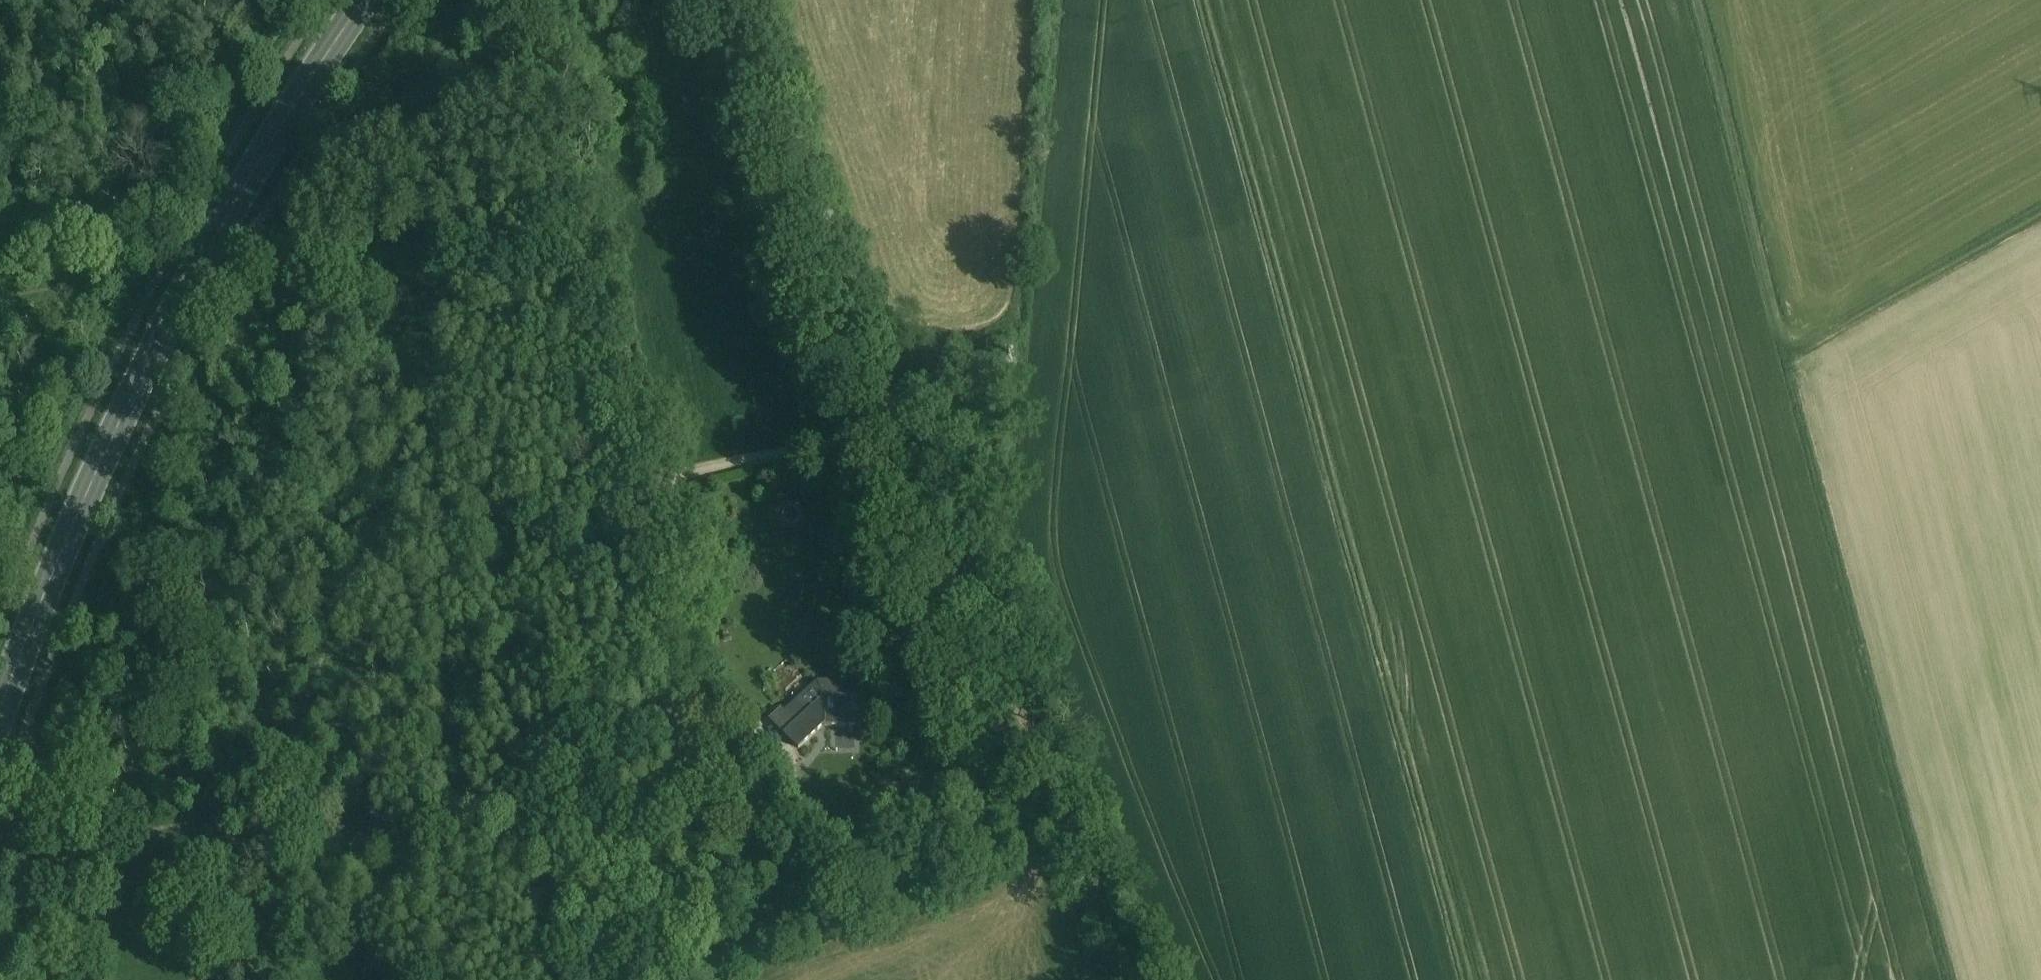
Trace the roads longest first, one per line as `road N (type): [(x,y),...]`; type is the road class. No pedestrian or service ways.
road 1 (track): [(1141,979),(902,428),(758,0)]
road 2 (primary): [(365,0),(264,154),(156,348),(37,613),(0,718)]
road 3 (track): [(1697,0),(1786,339),(1799,347),(1817,342),(2040,217)]

